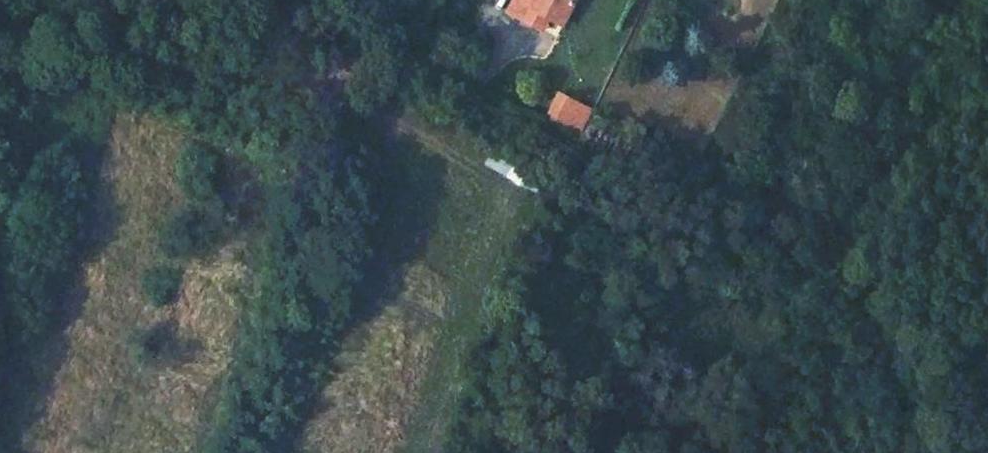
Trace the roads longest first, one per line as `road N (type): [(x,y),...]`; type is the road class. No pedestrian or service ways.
road 1 (track): [(269,62),(125,47),(0,21)]
road 2 (track): [(269,62),(409,66)]

